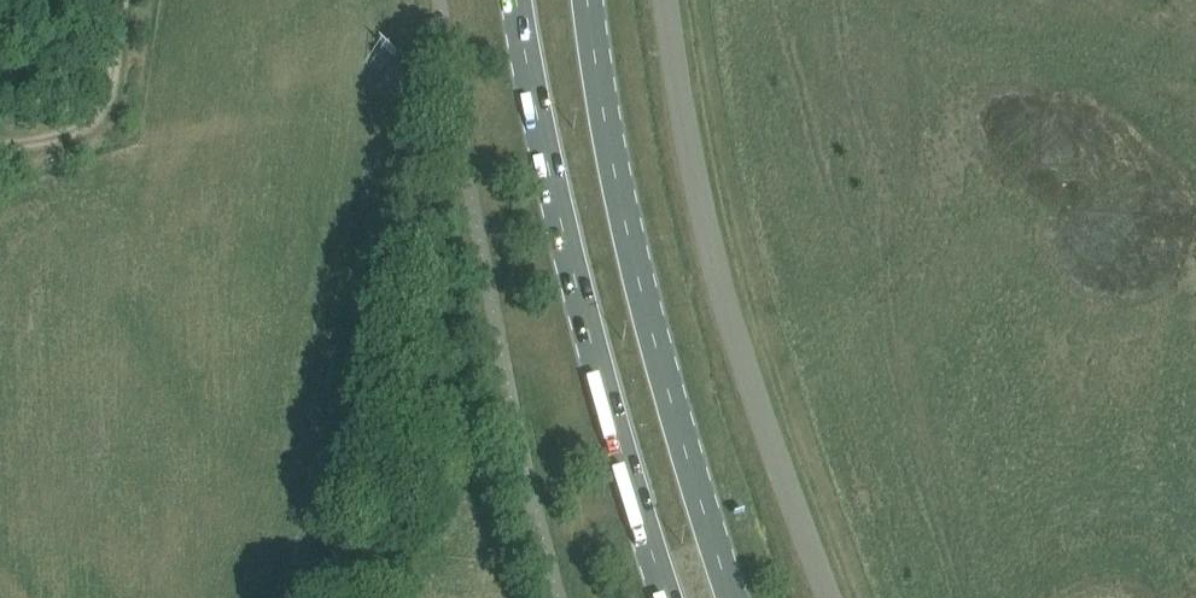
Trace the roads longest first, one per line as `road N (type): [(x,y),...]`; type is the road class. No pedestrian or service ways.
road 1 (unclassified): [(827,597),(708,238),(665,0)]
road 2 (primary): [(518,0),(574,268),(667,597)]
road 3 (primary): [(734,597),(634,251),(589,0)]

